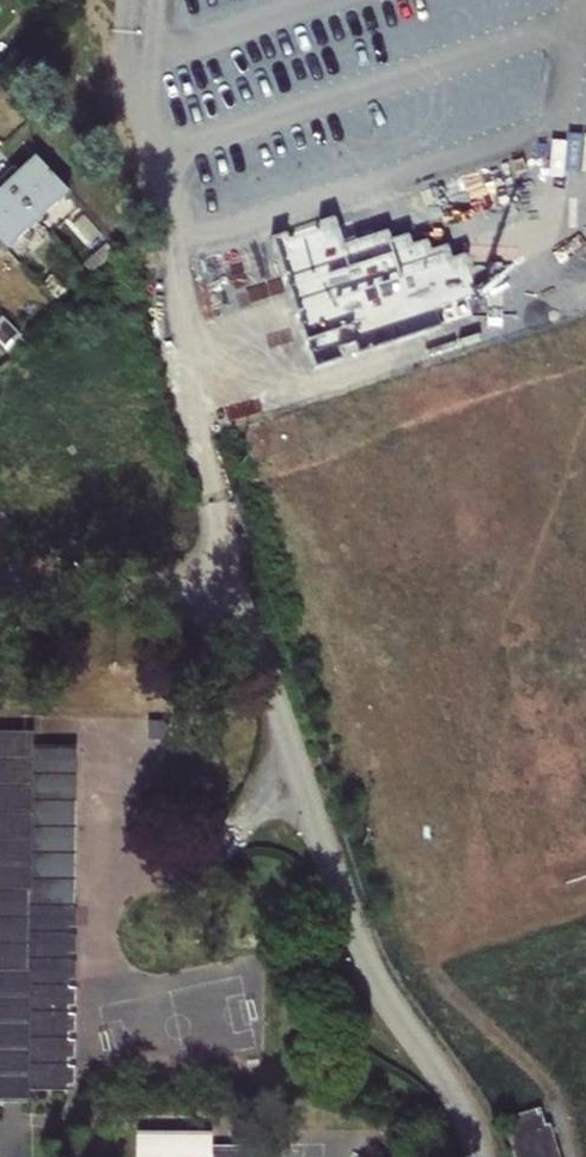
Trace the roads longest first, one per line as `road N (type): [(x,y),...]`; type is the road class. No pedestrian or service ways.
road 1 (residential): [(479,1156),(468,1112),(362,960),(260,654),(218,620),(140,588),(57,589),(0,608)]

